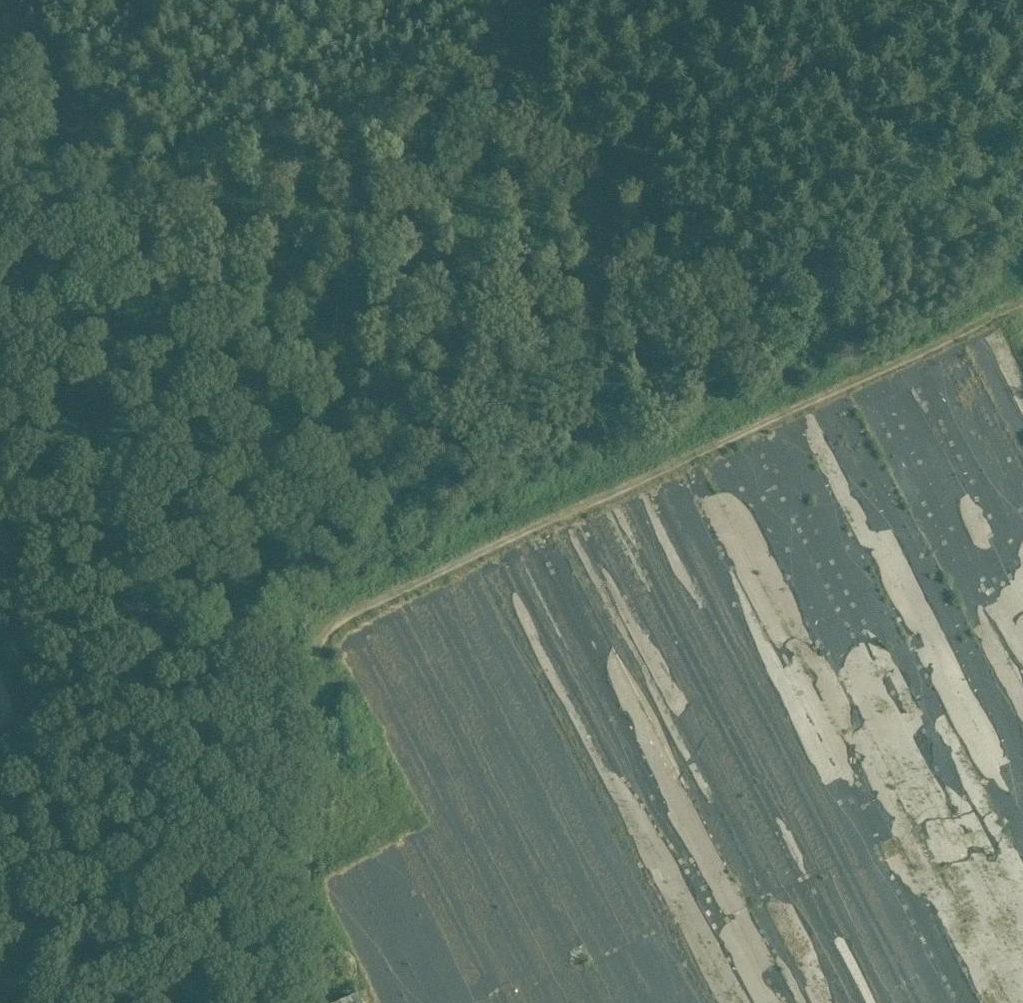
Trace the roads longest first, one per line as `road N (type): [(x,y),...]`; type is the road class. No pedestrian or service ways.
road 1 (track): [(309,1002),(301,876),(306,635),(1022,308)]

